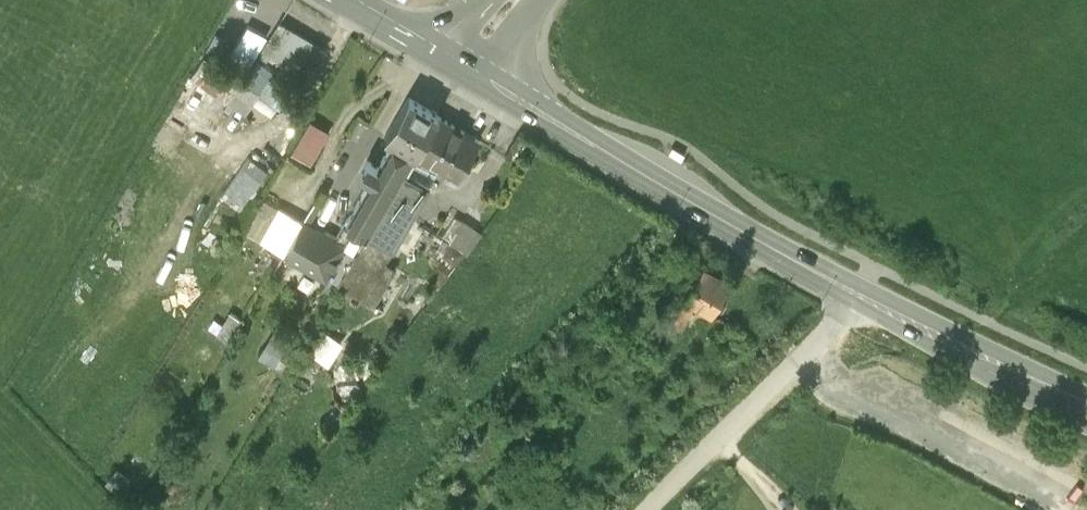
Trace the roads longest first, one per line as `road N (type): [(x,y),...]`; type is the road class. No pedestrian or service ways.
road 1 (secondary): [(492,79),(859,294)]
road 2 (unclassified): [(859,294),(649,509)]
road 3 (secondary): [(859,294),(1086,405)]

